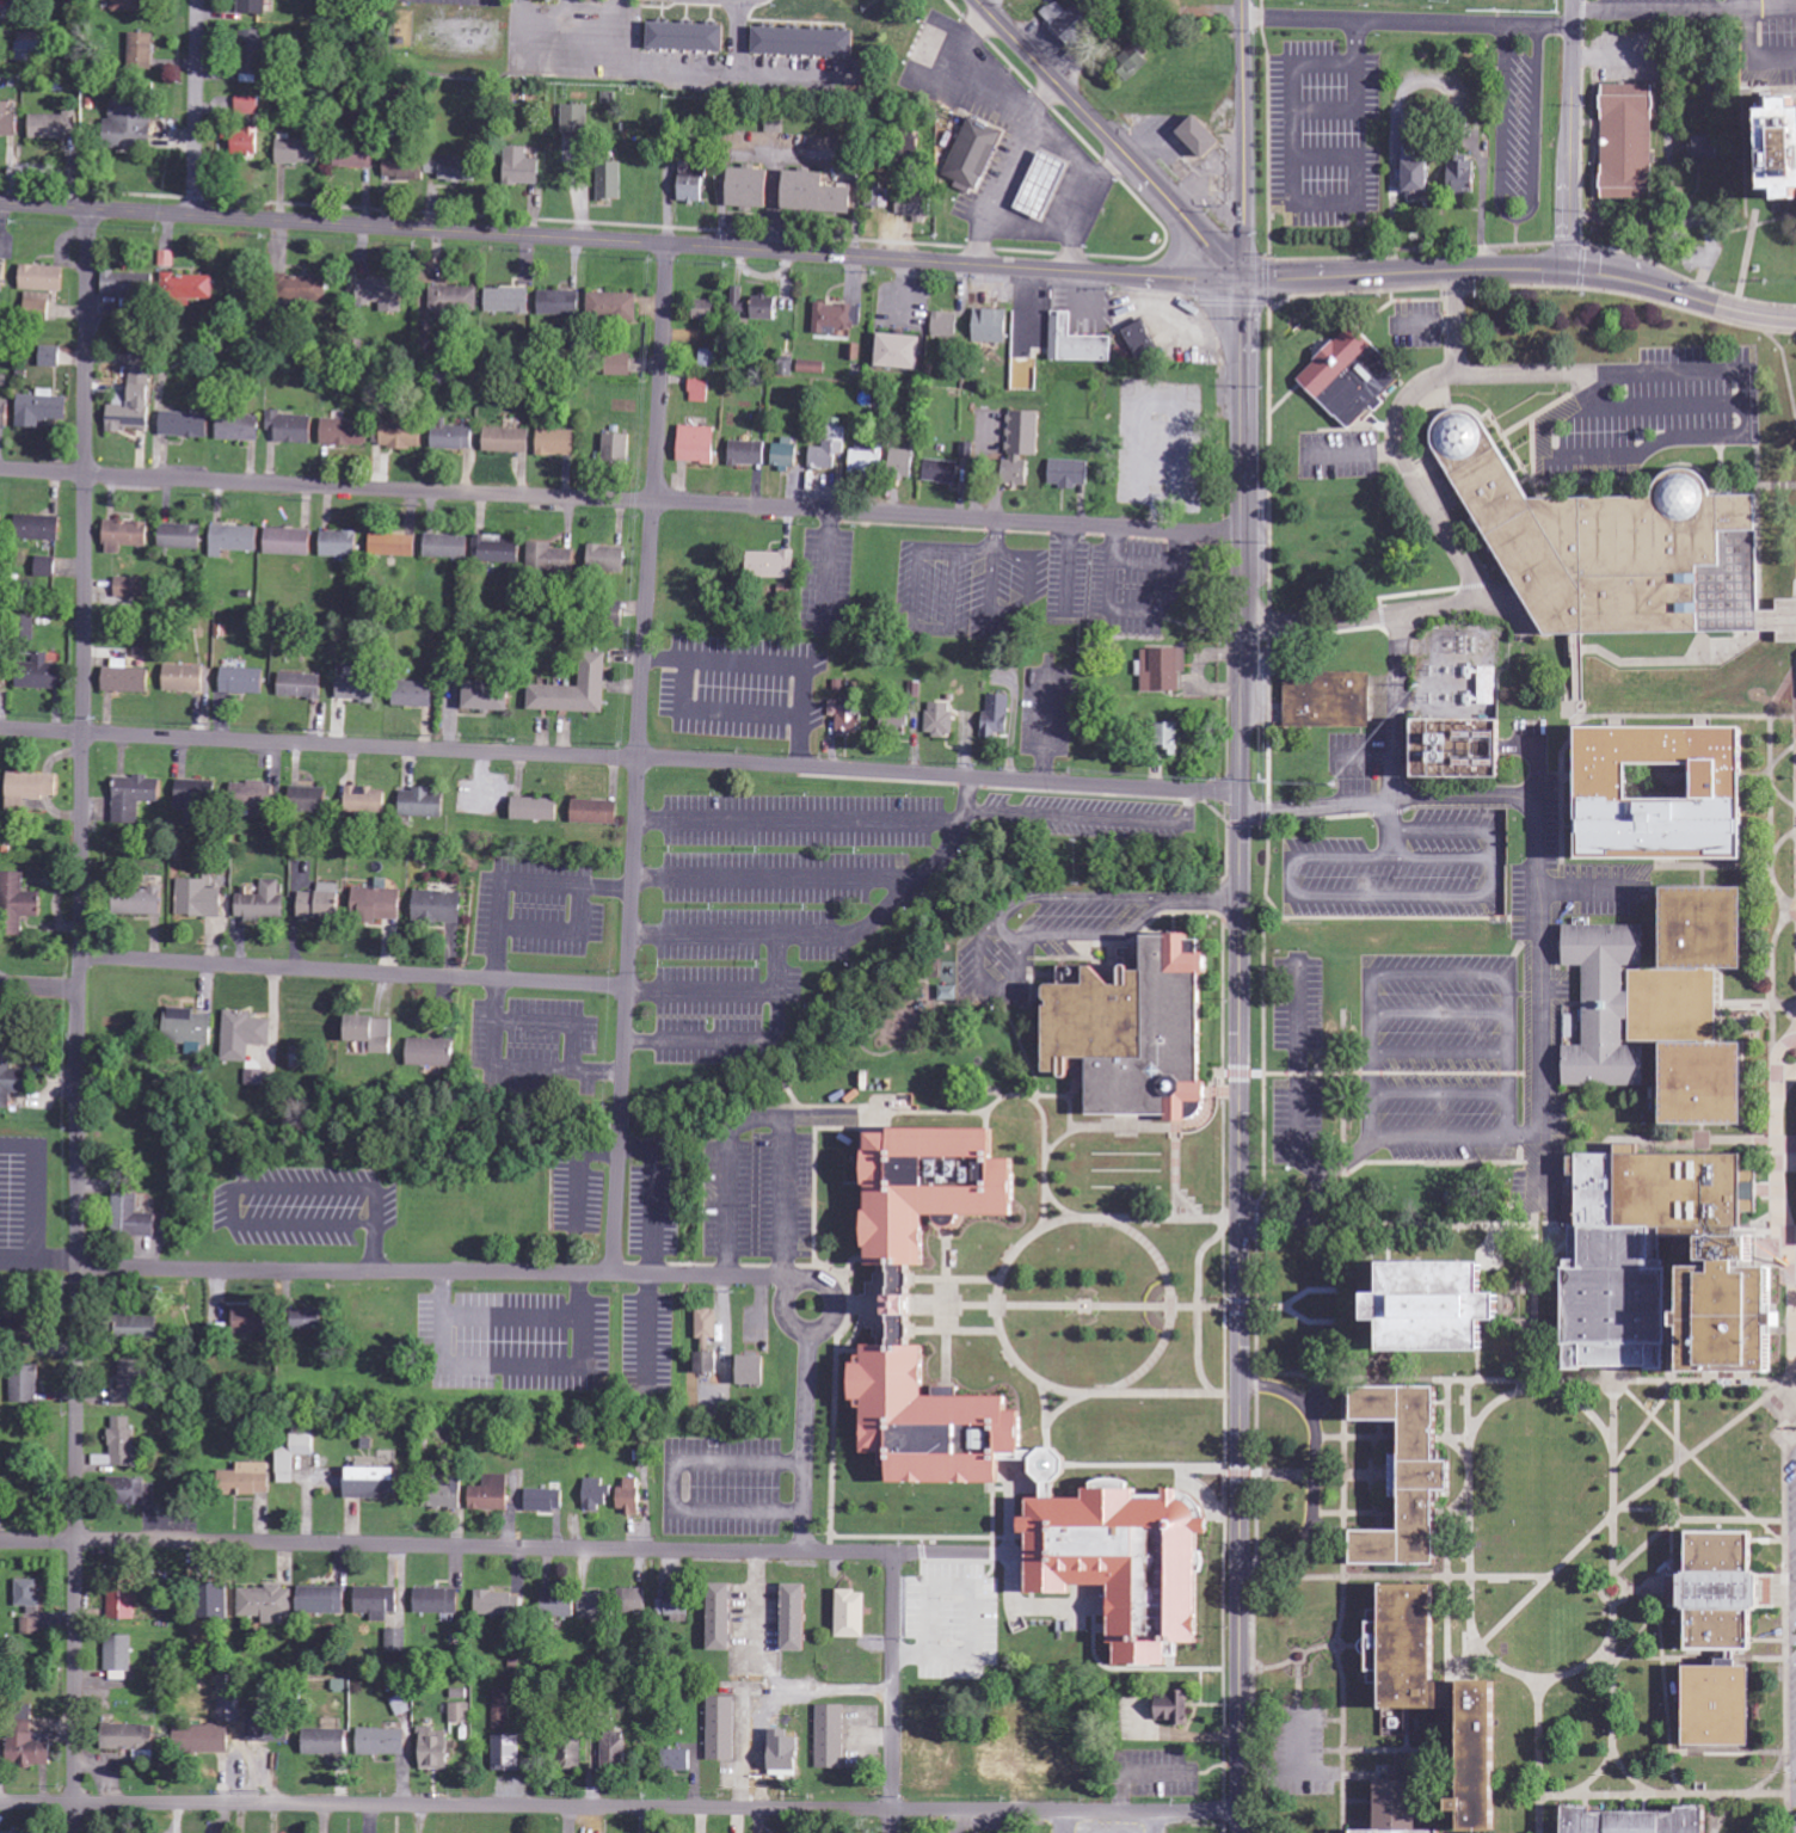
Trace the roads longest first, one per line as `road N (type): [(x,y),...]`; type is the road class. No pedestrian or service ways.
road 1 (residential): [(76,1832),(90,210)]
road 2 (tertiary): [(1241,1832),(1240,278)]
road 3 (residential): [(1242,535),(0,469)]
road 4 (tertiary): [(0,205),(1240,278)]
road 5 (residential): [(1241,1558),(0,1539)]
road 6 (residential): [(1241,1813),(0,1803)]
road 7 (residential): [(1238,794),(0,728)]
road 8 (residential): [(614,1273),(669,245)]
road 9 (residential): [(80,1268),(806,1278)]
road 10 (tertiary): [(1795,321),(1564,272),(1240,278)]
road 11 (residential): [(627,985),(80,955)]
road 12 (tertiary): [(1240,278),(978,0)]
road 13 (residential): [(888,1832),(891,1552)]
road 14 (tertiary): [(1240,278),(1243,0)]
road 15 (residential): [(1564,272),(1571,0)]
road 16 (residential): [(811,1331),(804,1550)]
road 17 (residential): [(195,217),(197,0)]
road 18 (residential): [(837,1303),(830,1286),(806,1278),(791,1286),(783,1311),(801,1330),(819,1330),(837,1303)]

